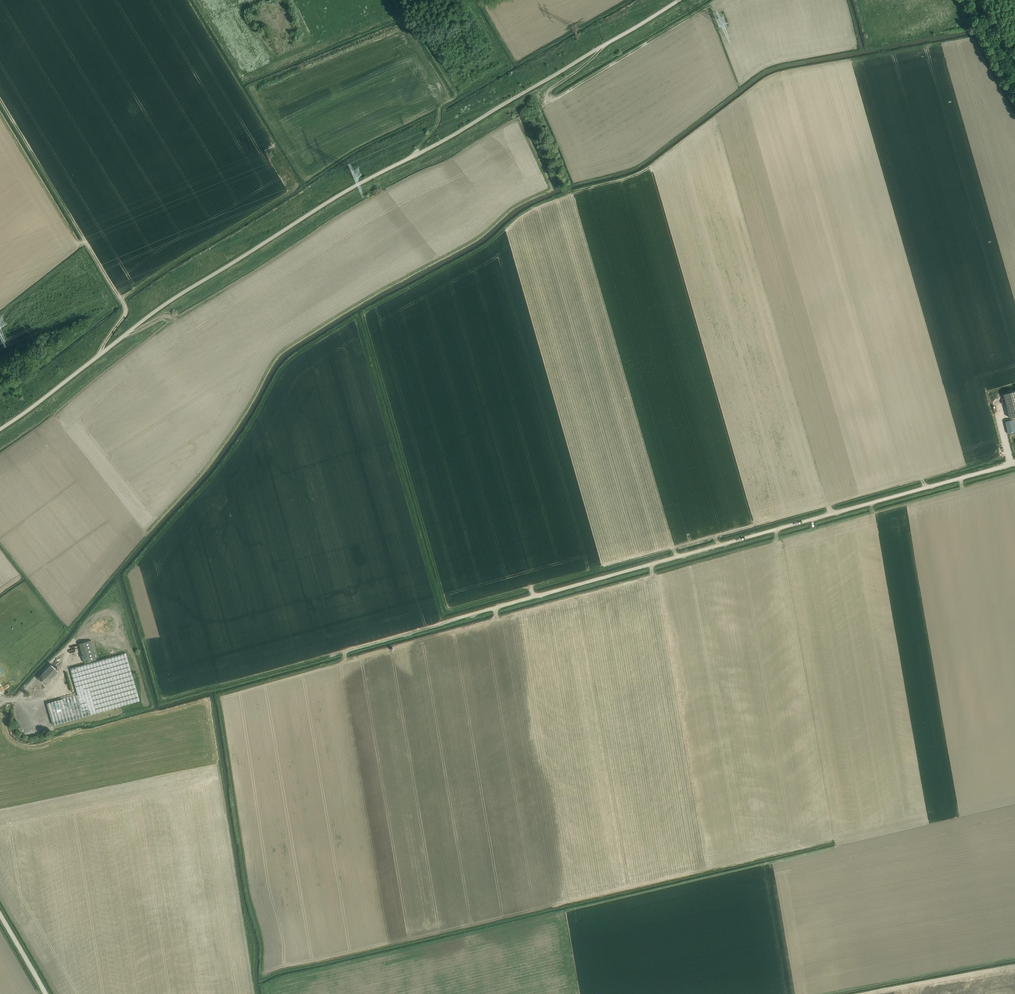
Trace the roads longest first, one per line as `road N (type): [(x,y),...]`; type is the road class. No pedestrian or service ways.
road 1 (unclassified): [(0,429),(244,253),(679,0)]
road 2 (unclassified): [(457,618),(1014,464)]
road 3 (track): [(411,156),(456,94),(407,11),(280,64)]
road 4 (track): [(99,354),(126,310),(84,241)]

